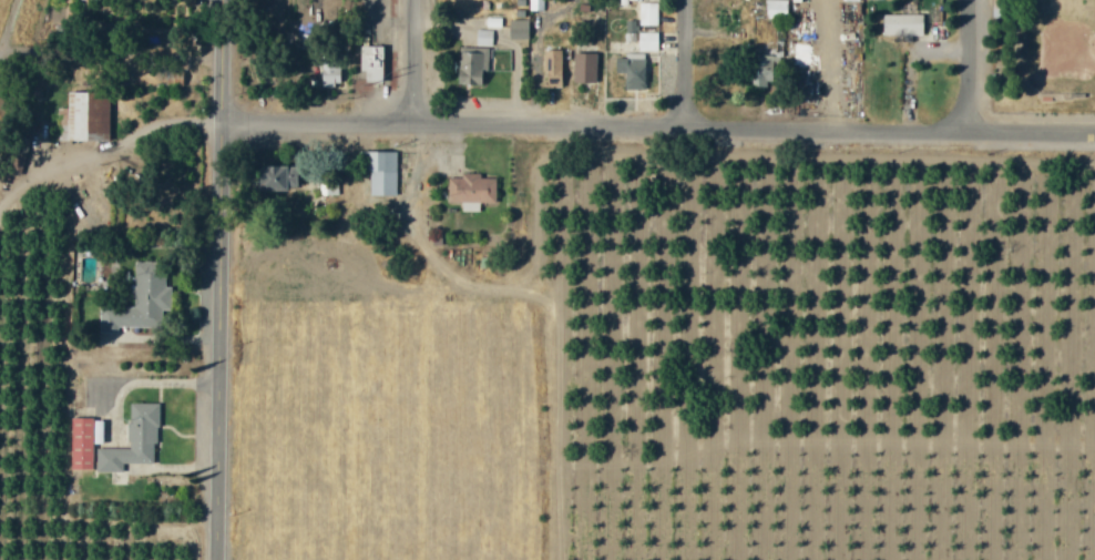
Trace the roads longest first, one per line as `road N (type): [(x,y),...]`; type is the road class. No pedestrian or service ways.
road 1 (residential): [(1094,135),(229,122)]
road 2 (tertiary): [(225,559),(230,0)]
road 3 (track): [(0,219),(180,123),(229,122)]
road 4 (residential): [(971,134),(972,0)]
road 5 (residential): [(687,129),(691,0)]
road 6 (residential): [(421,124),(421,0)]

